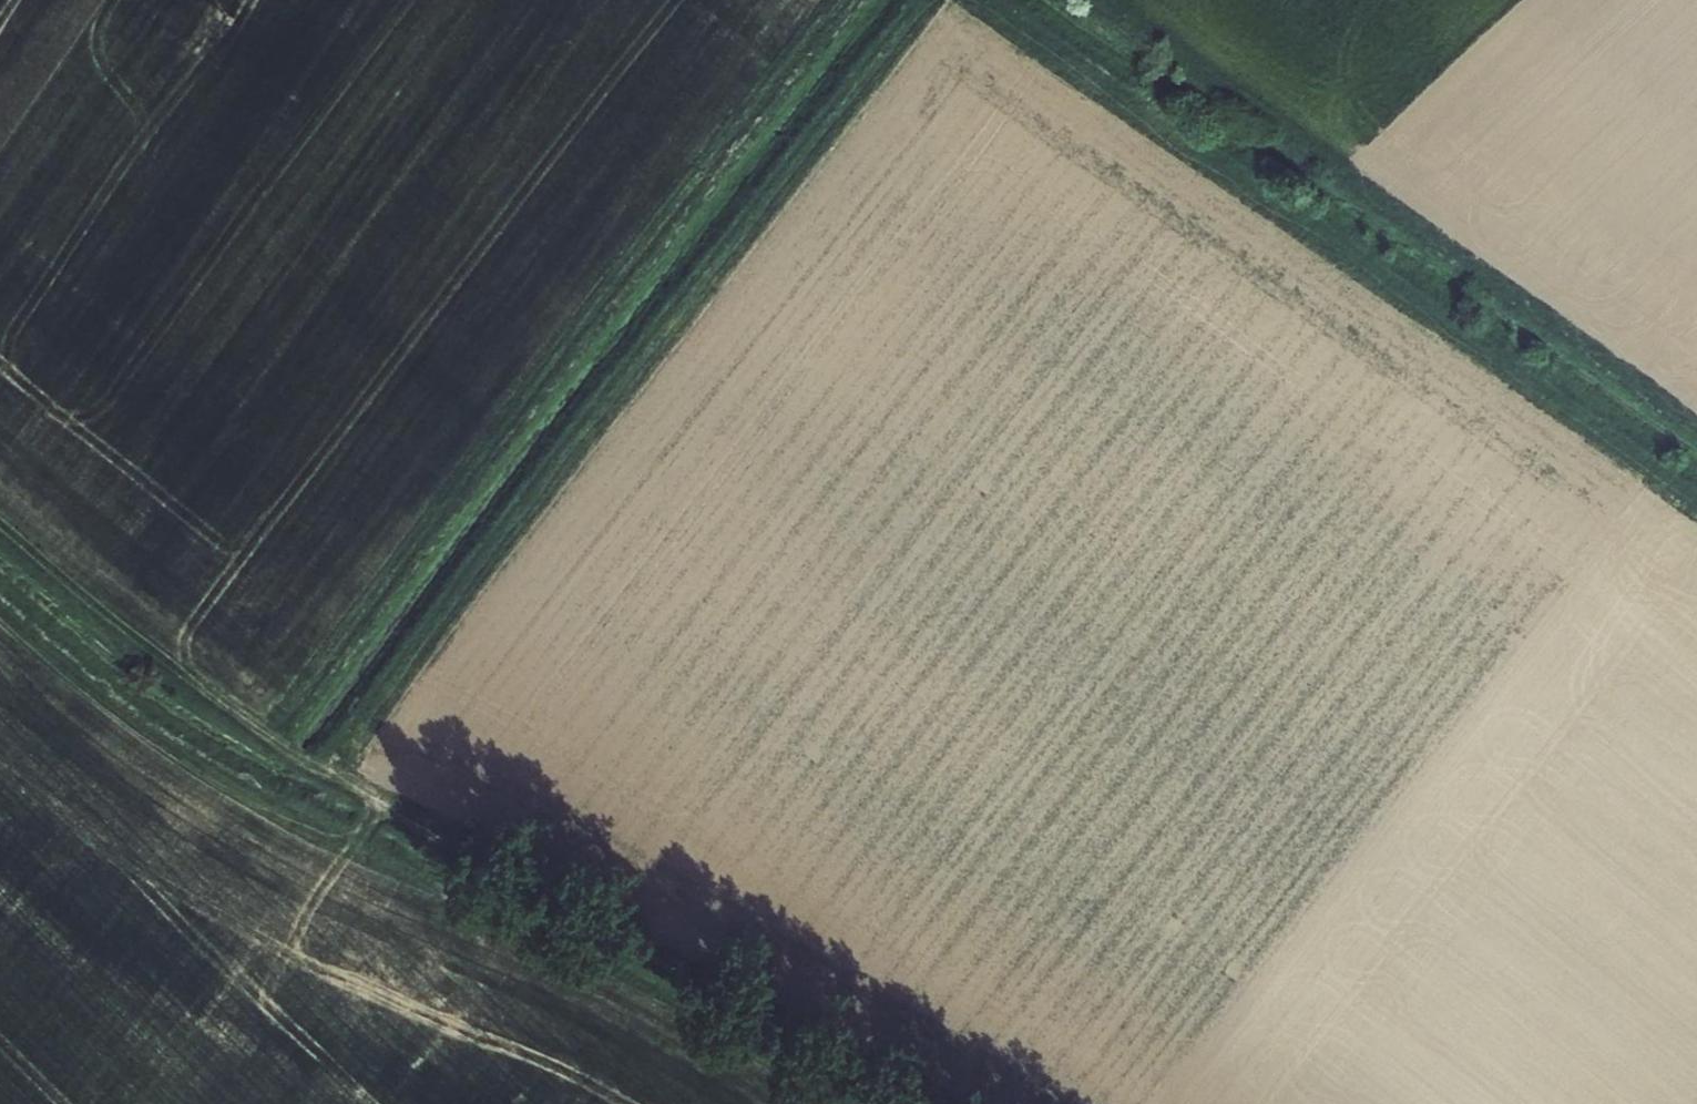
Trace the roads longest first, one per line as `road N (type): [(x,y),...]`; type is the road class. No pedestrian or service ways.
road 1 (track): [(0,525),(174,668),(290,751),(895,1103)]

